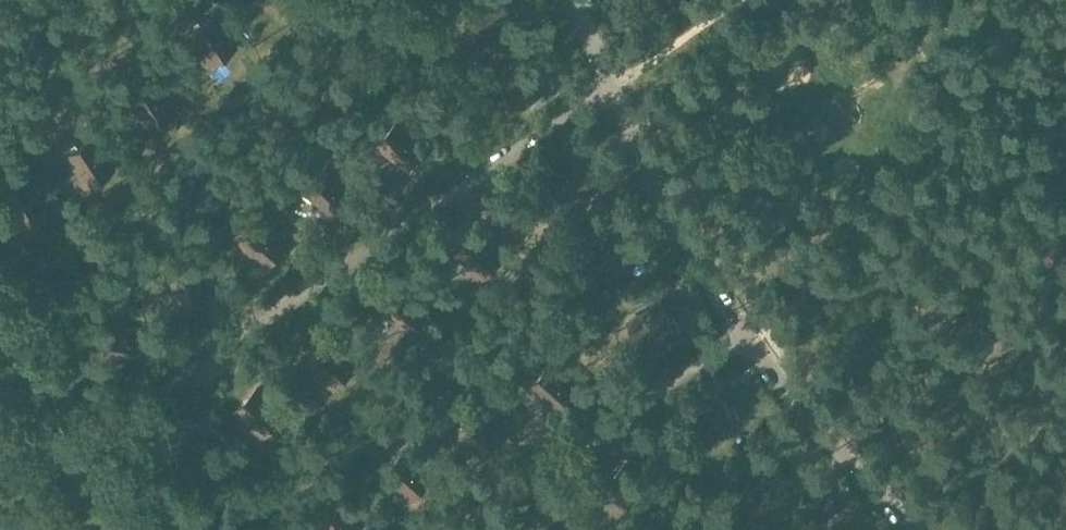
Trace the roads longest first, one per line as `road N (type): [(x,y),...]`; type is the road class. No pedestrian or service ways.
road 1 (unclassified): [(916,529),(742,336),(665,203),(572,0)]
road 2 (unclassified): [(0,111),(106,0)]

